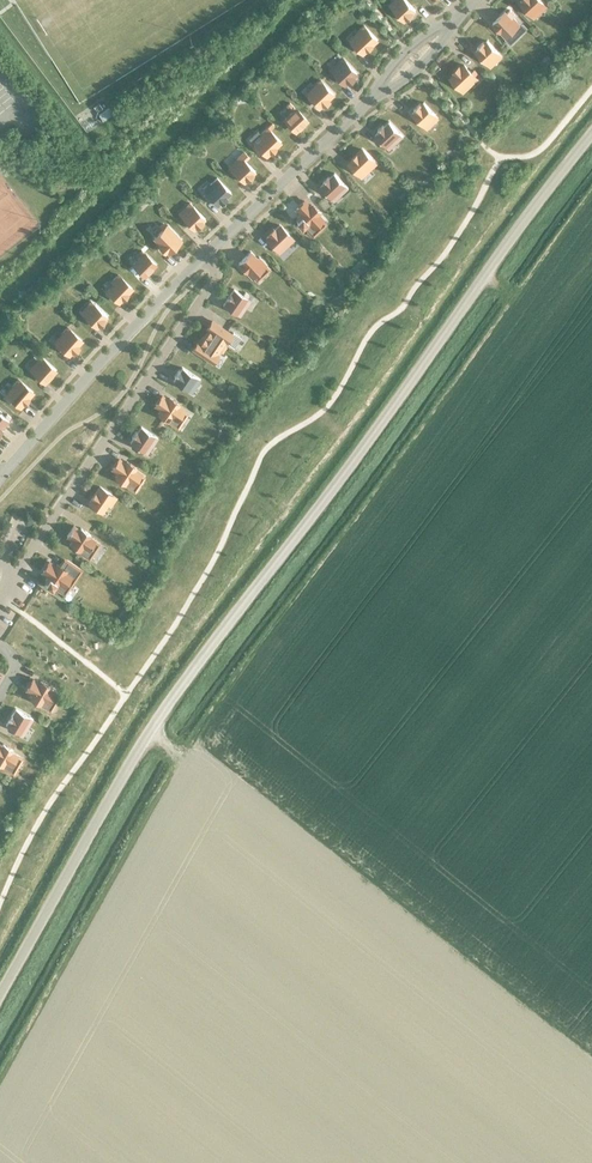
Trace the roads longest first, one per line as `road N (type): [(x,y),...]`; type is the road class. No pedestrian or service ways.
road 1 (unclassified): [(0,993),(149,730),(591,134)]

